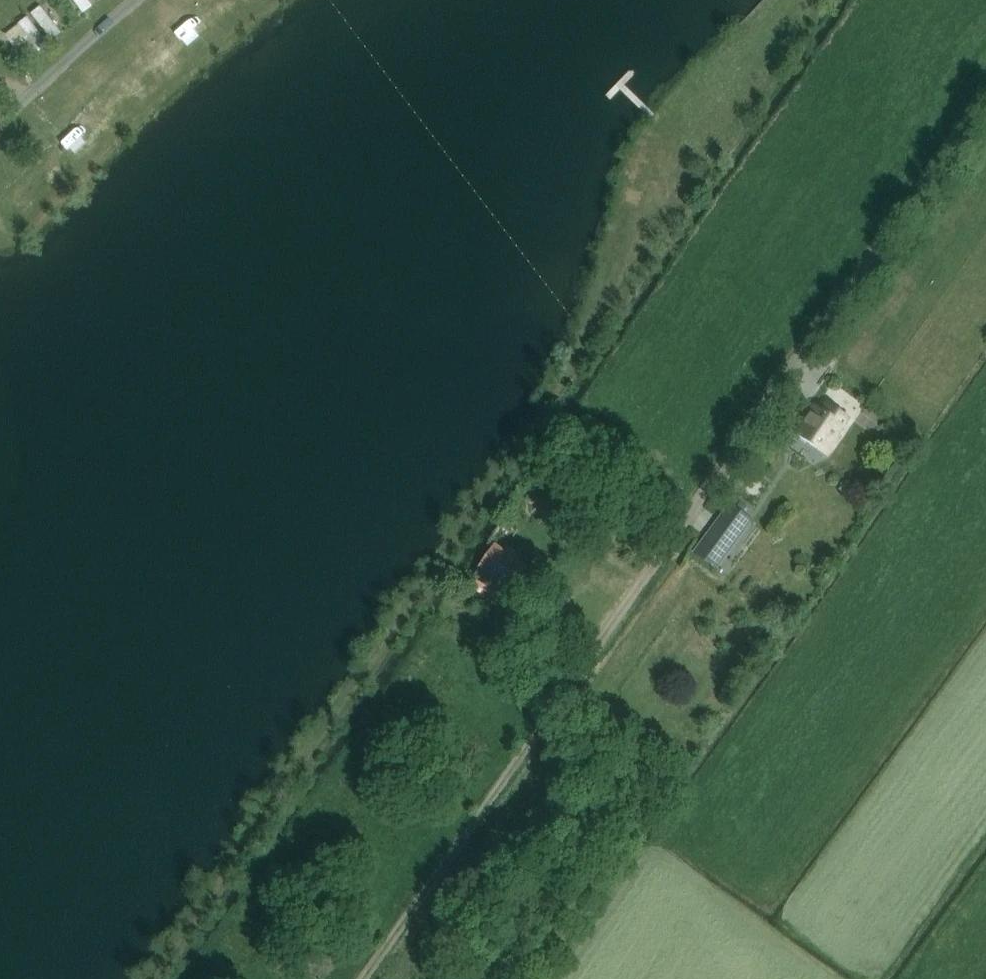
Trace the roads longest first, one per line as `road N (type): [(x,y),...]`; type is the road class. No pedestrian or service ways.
road 1 (track): [(561,696),(361,978)]
road 2 (track): [(0,125),(136,0)]

